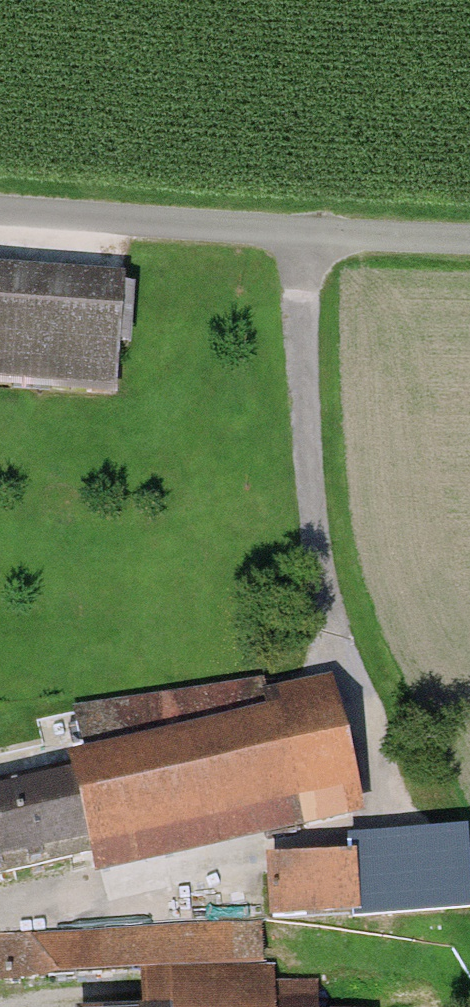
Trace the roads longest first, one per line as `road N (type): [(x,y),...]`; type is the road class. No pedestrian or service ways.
road 1 (track): [(0,910),(383,826),(308,498),(307,237)]
road 2 (track): [(0,211),(469,243)]

